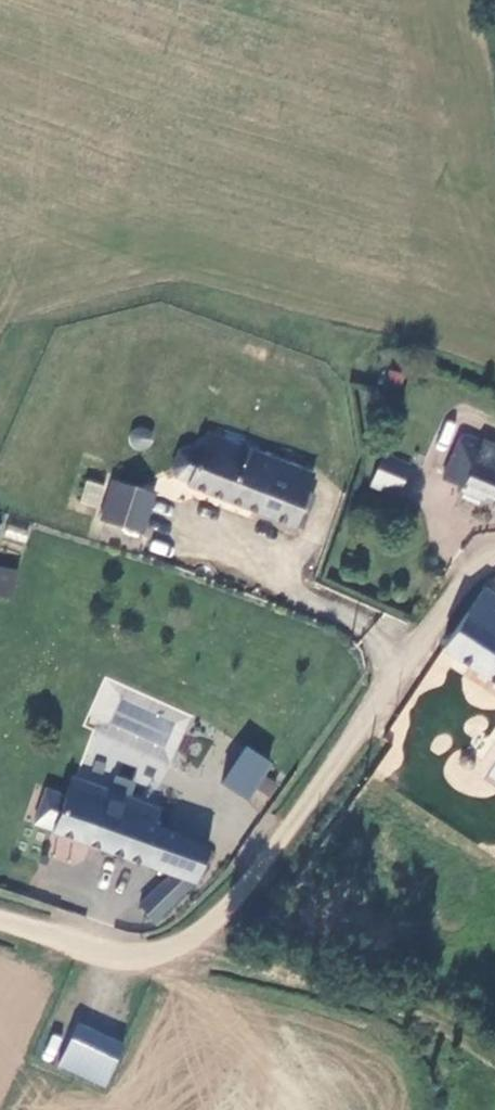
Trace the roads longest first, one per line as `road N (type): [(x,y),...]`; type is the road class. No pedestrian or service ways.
road 1 (unclassified): [(0,922),(126,960),(172,955),(201,936),(471,569),(494,563)]

